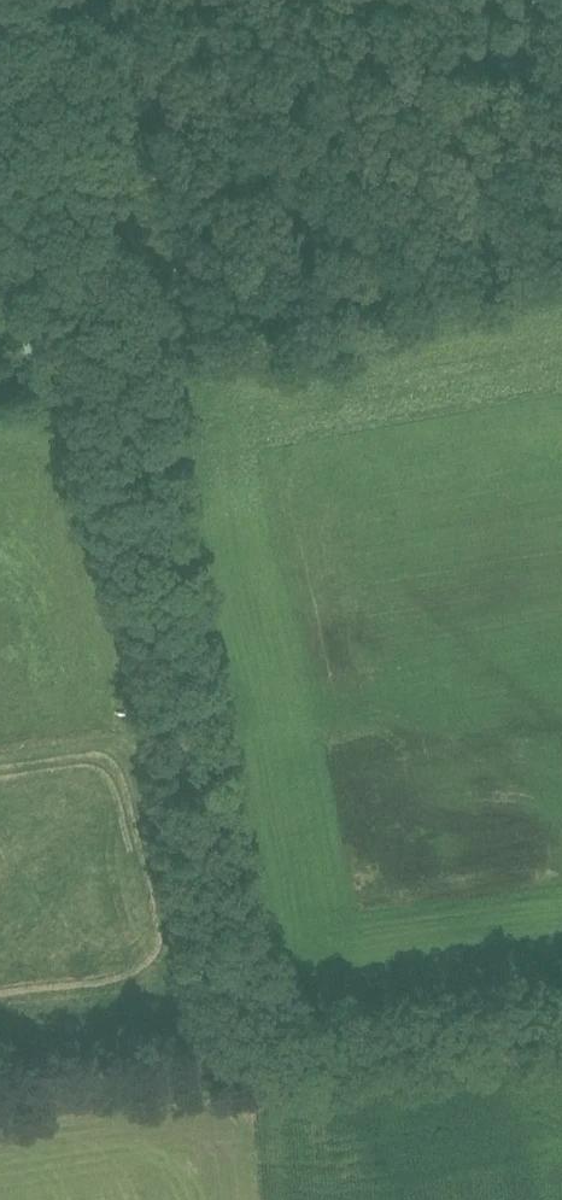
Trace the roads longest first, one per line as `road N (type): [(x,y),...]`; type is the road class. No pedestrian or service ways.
road 1 (unclassified): [(561,1018),(0,1095)]

